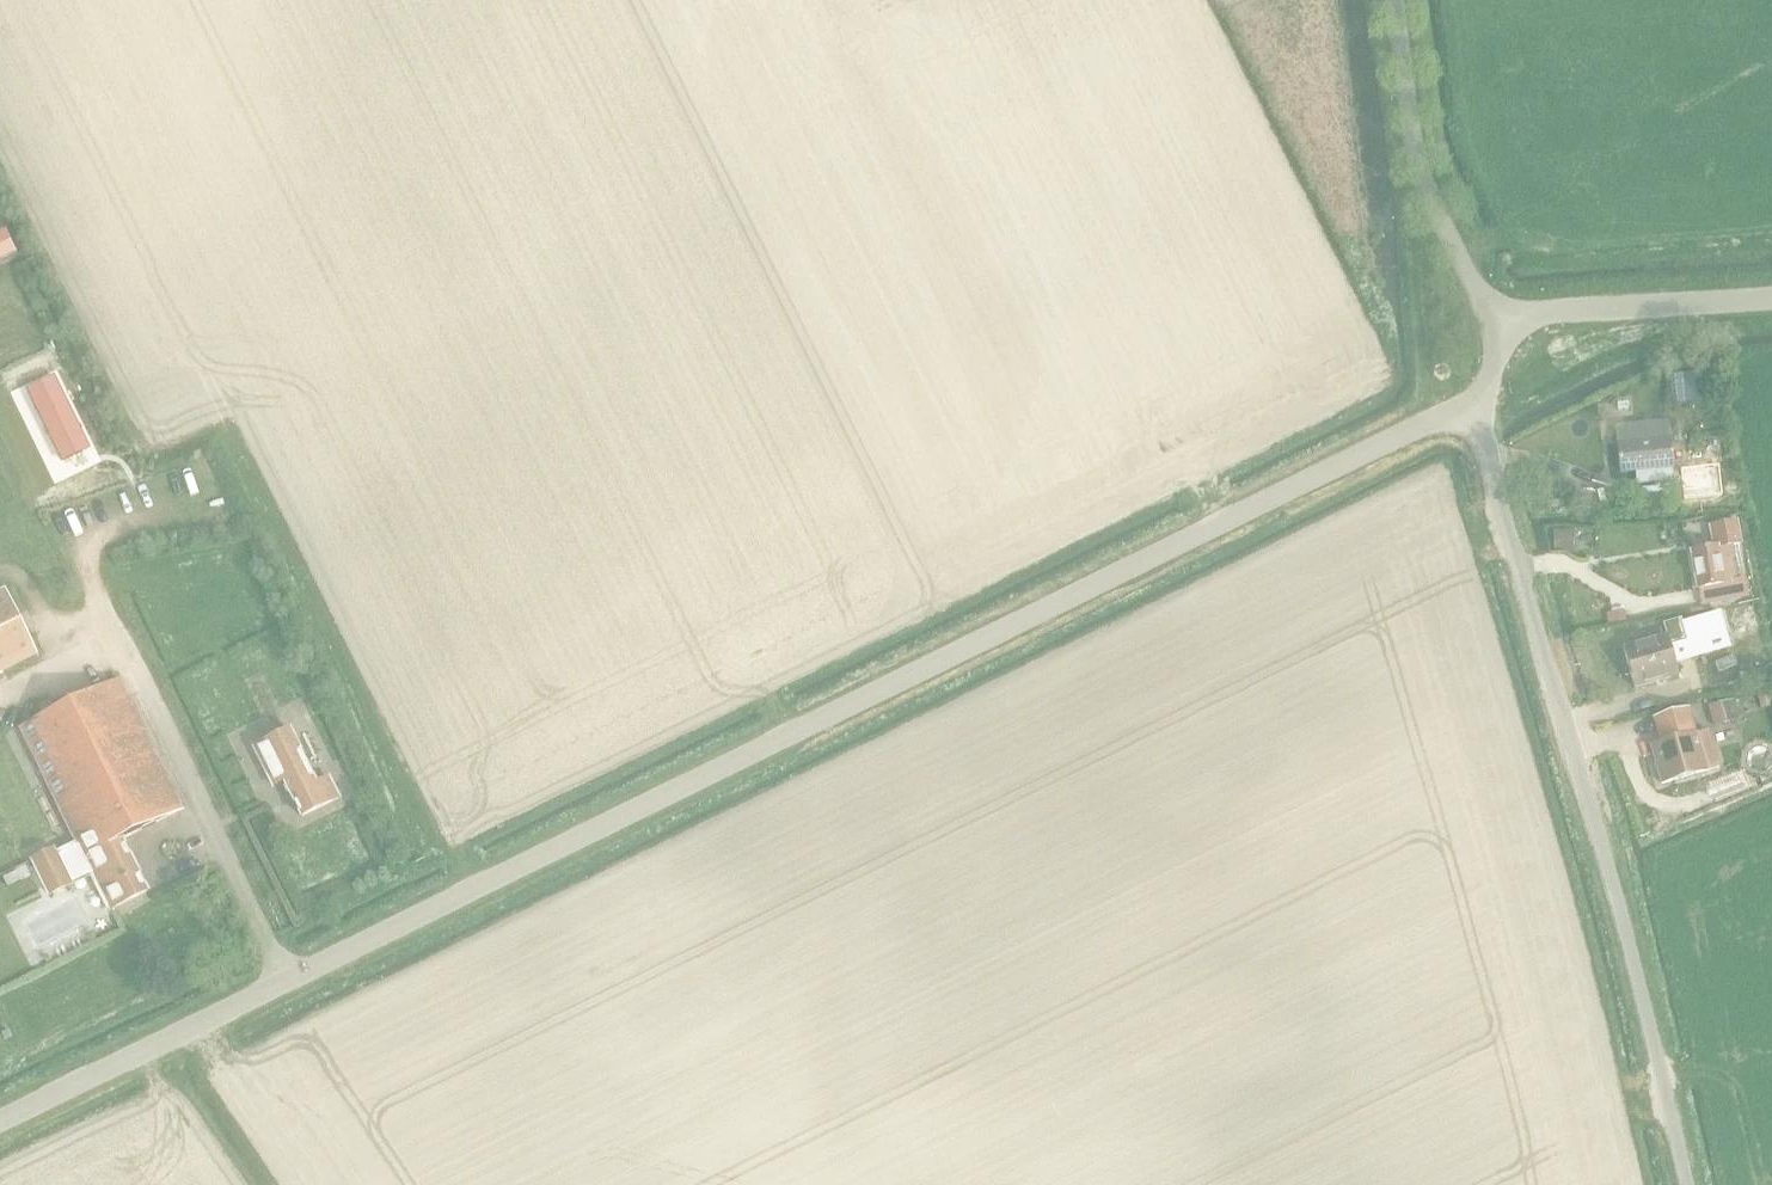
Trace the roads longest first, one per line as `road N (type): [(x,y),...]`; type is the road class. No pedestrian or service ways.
road 1 (unclassified): [(0,1125),(519,860),(1470,405)]
road 2 (unclassified): [(1686,1184),(1617,900),(1470,405)]
road 3 (unclassified): [(1497,320),(1427,194),(1399,0)]
road 4 (unclassified): [(1497,320),(1541,310),(1771,298)]

